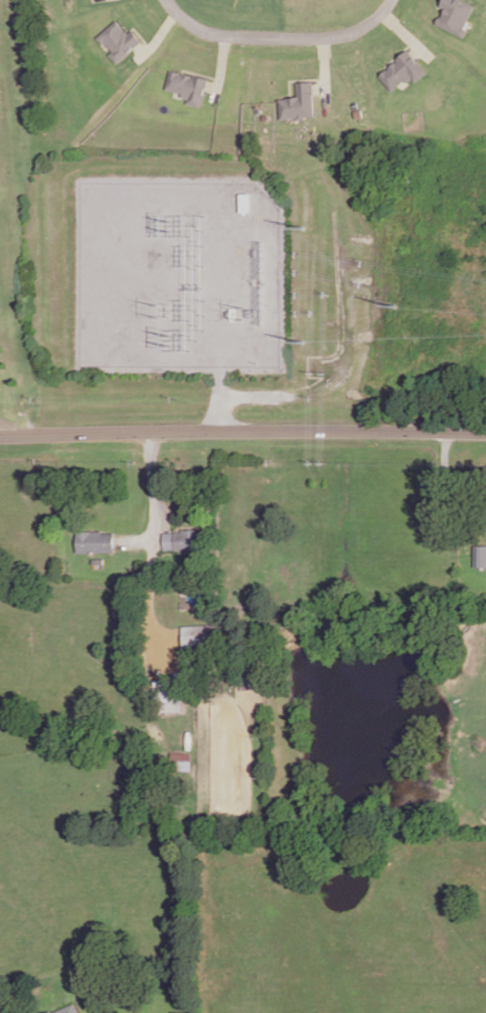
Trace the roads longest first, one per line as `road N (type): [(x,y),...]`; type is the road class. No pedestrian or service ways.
road 1 (tertiary): [(0,436),(485,432)]
road 2 (residential): [(387,5),(350,32),(226,35),(188,21),(168,0)]
road 3 (track): [(150,538),(147,622),(165,669)]

